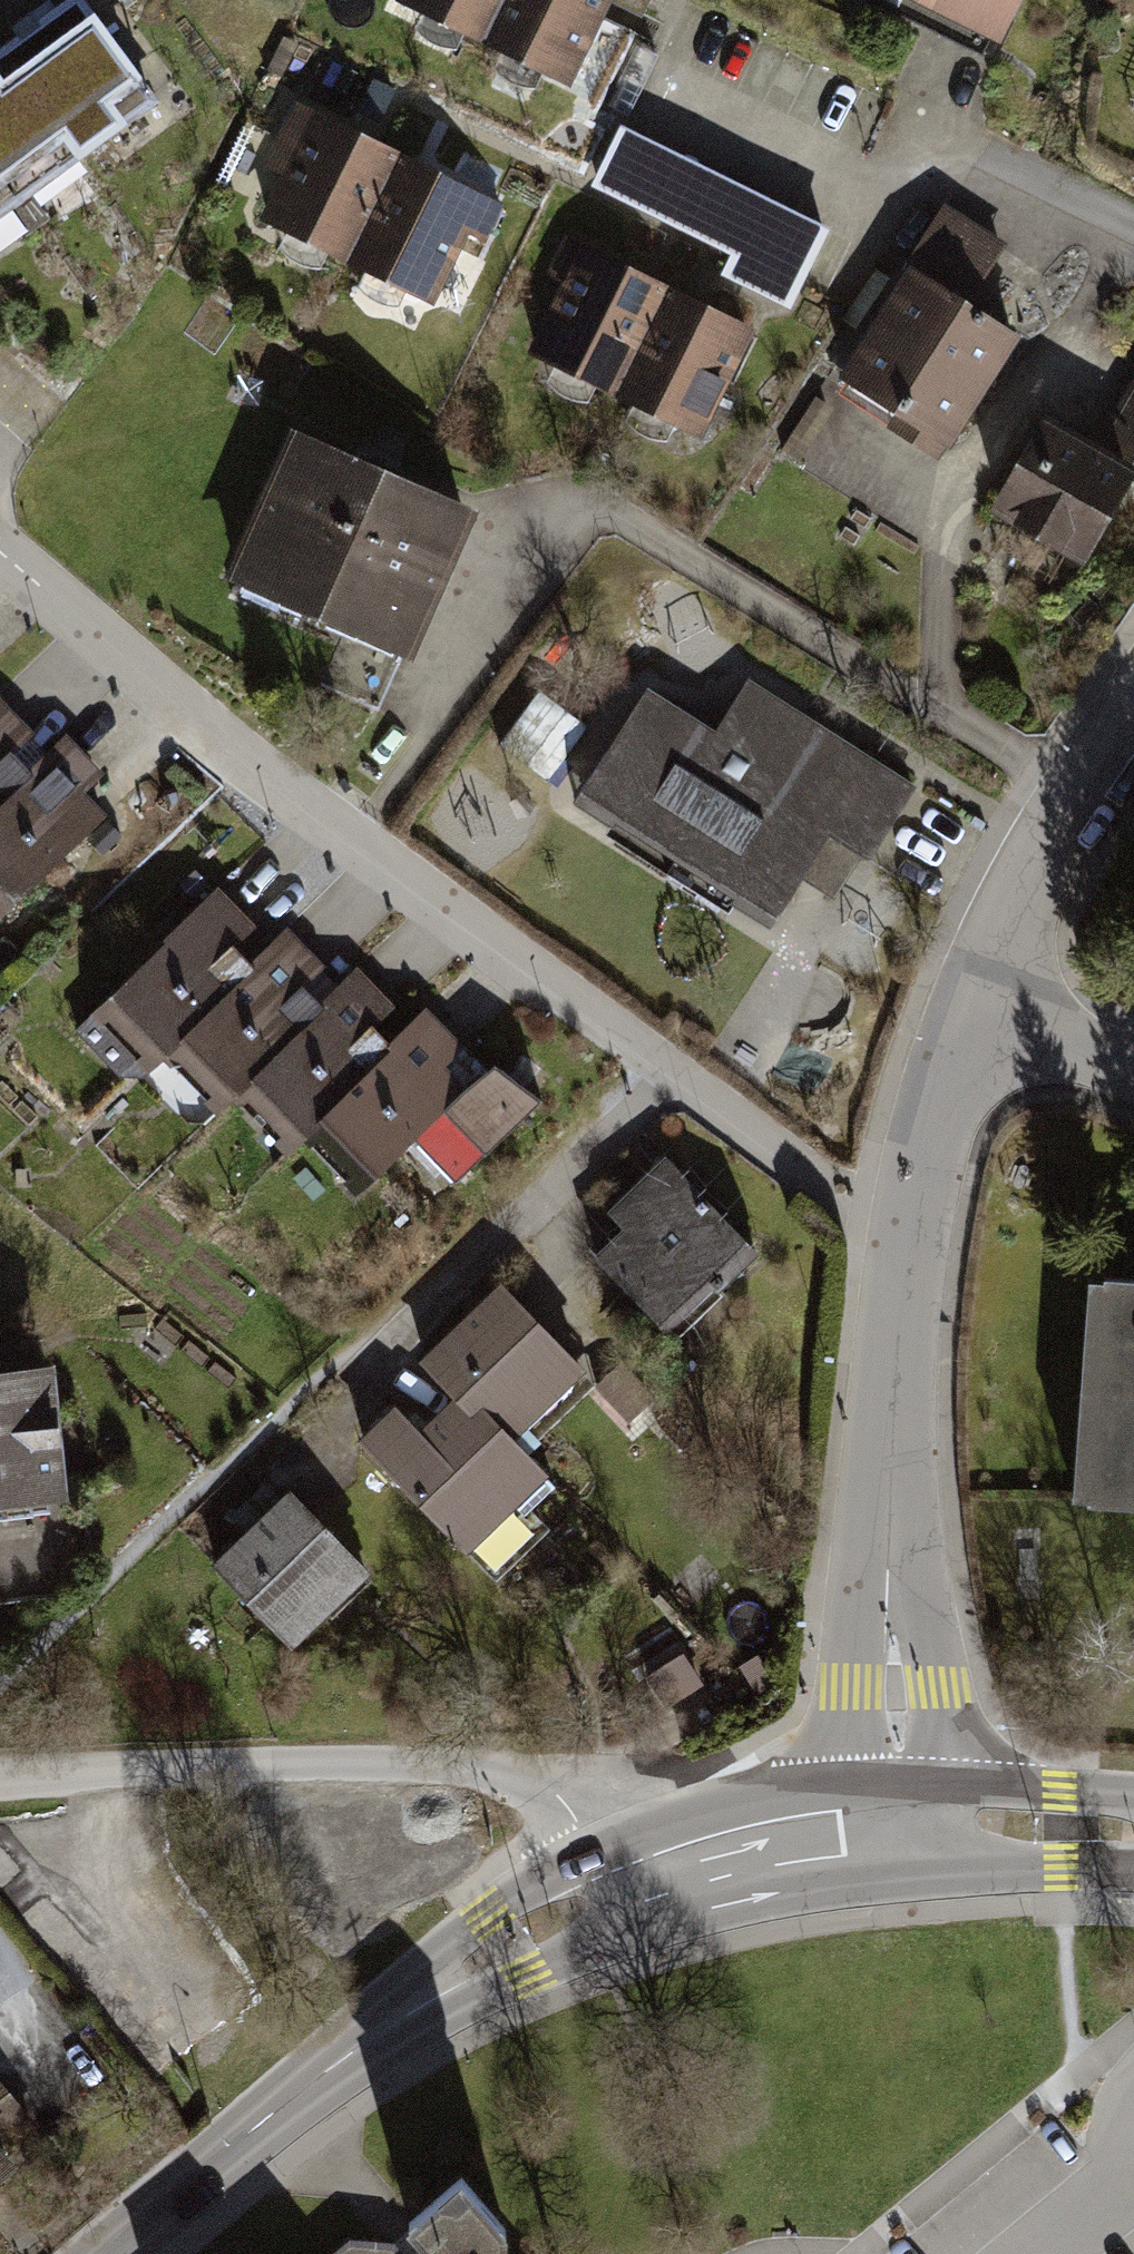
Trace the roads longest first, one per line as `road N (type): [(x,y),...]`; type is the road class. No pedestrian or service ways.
road 1 (residential): [(0,553),(353,845),(908,1245)]
road 2 (residential): [(617,1891),(569,1809),(517,1773),(231,1769),(0,1781)]
road 3 (secondary): [(119,2253),(281,2106),(509,1942),(617,1891)]
road 4 (residential): [(903,1832),(891,1502),(897,1327),(908,1245)]
road 5 (residential): [(970,1014),(1048,845),(1133,712)]
road 6 (secondary): [(617,1891),(903,1832)]
road 7 (residential): [(908,1245),(930,1136),(970,1014)]
road 8 (secondary): [(903,1832),(1133,1836)]
road 9 (residential): [(970,1014),(1133,1070)]

